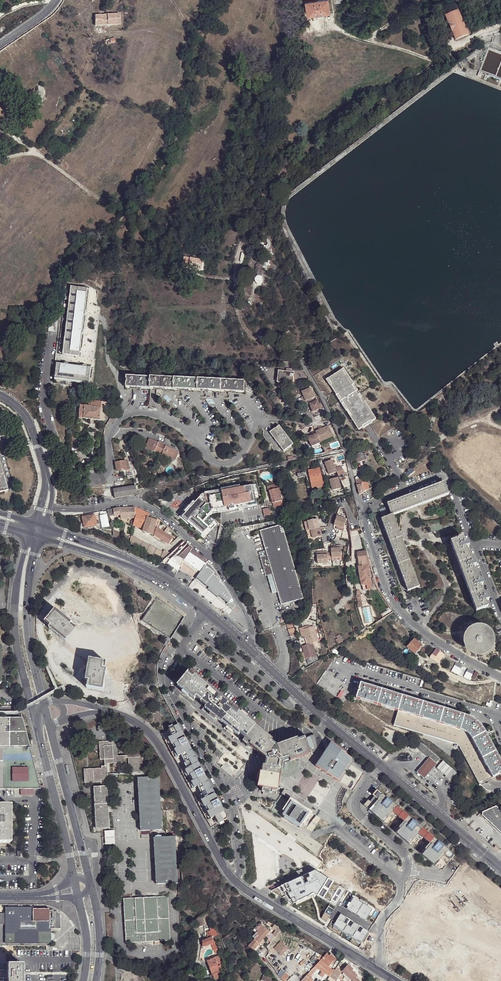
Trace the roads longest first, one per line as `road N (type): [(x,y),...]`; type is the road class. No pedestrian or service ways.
road 1 (track): [(441,62),(290,161),(258,204),(236,263),(235,298),(247,333),(282,353)]
road 2 (residential): [(500,679),(432,639),(393,602),(346,450),(302,362)]
road 3 (track): [(0,158),(34,151),(110,209),(151,198),(180,148),(215,0)]
road 4 (unclassified): [(206,611),(175,656),(167,683),(231,807),(236,884)]
road 5 (residential): [(50,507),(135,501),(163,518),(218,566),(247,616),(243,643)]
road 6 (residential): [(236,884),(160,747),(139,724),(109,712)]
road 7 (track): [(500,24),(441,62),(333,26)]
road 8 (tertiary): [(30,533),(14,624),(33,710)]
road 9 (secondary): [(382,767),(250,650)]
road 10 (tertiary): [(43,703),(27,621),(40,537)]
road 11 (tertiary): [(89,879),(47,722)]
road 12 (tertiary): [(35,721),(73,877)]
road 13 (secondary): [(500,868),(382,767)]
road 14 (residential): [(367,963),(236,884)]
road 15 (residential): [(382,767),(356,808),(403,853),(408,871)]

